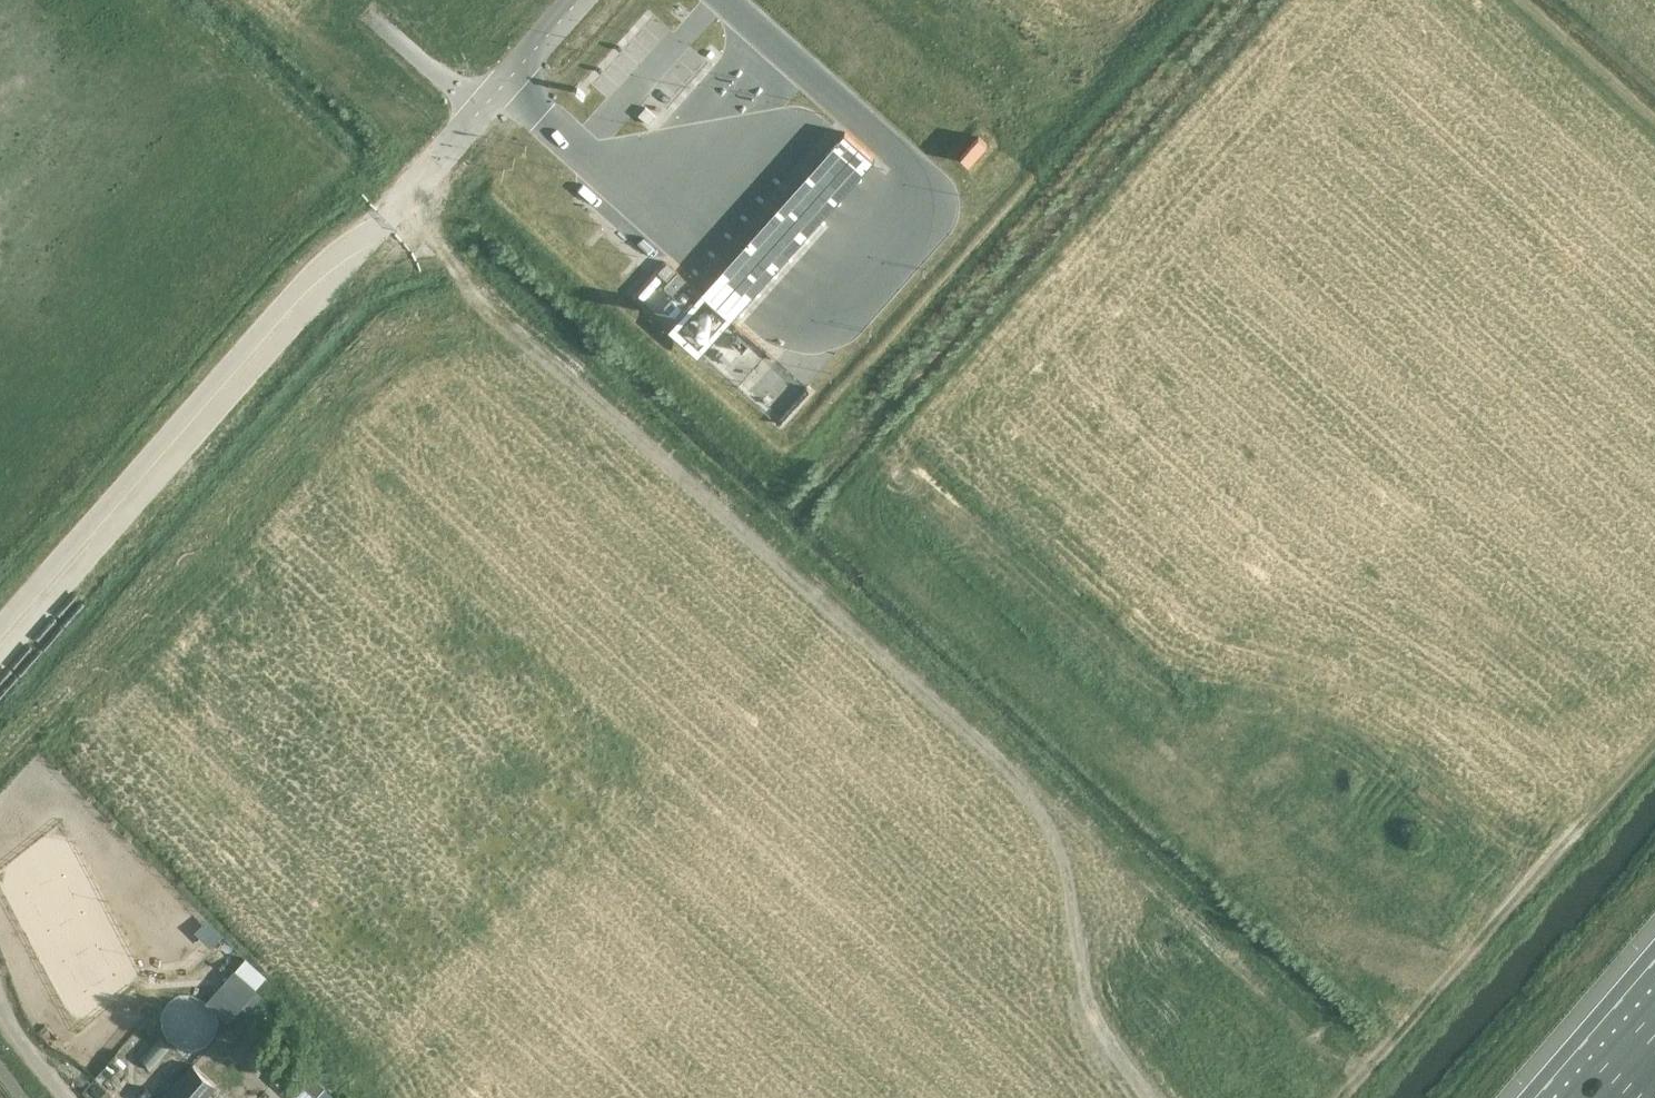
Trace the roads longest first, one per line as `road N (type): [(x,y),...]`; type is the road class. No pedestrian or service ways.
road 1 (unclassified): [(578,0),(360,239)]

